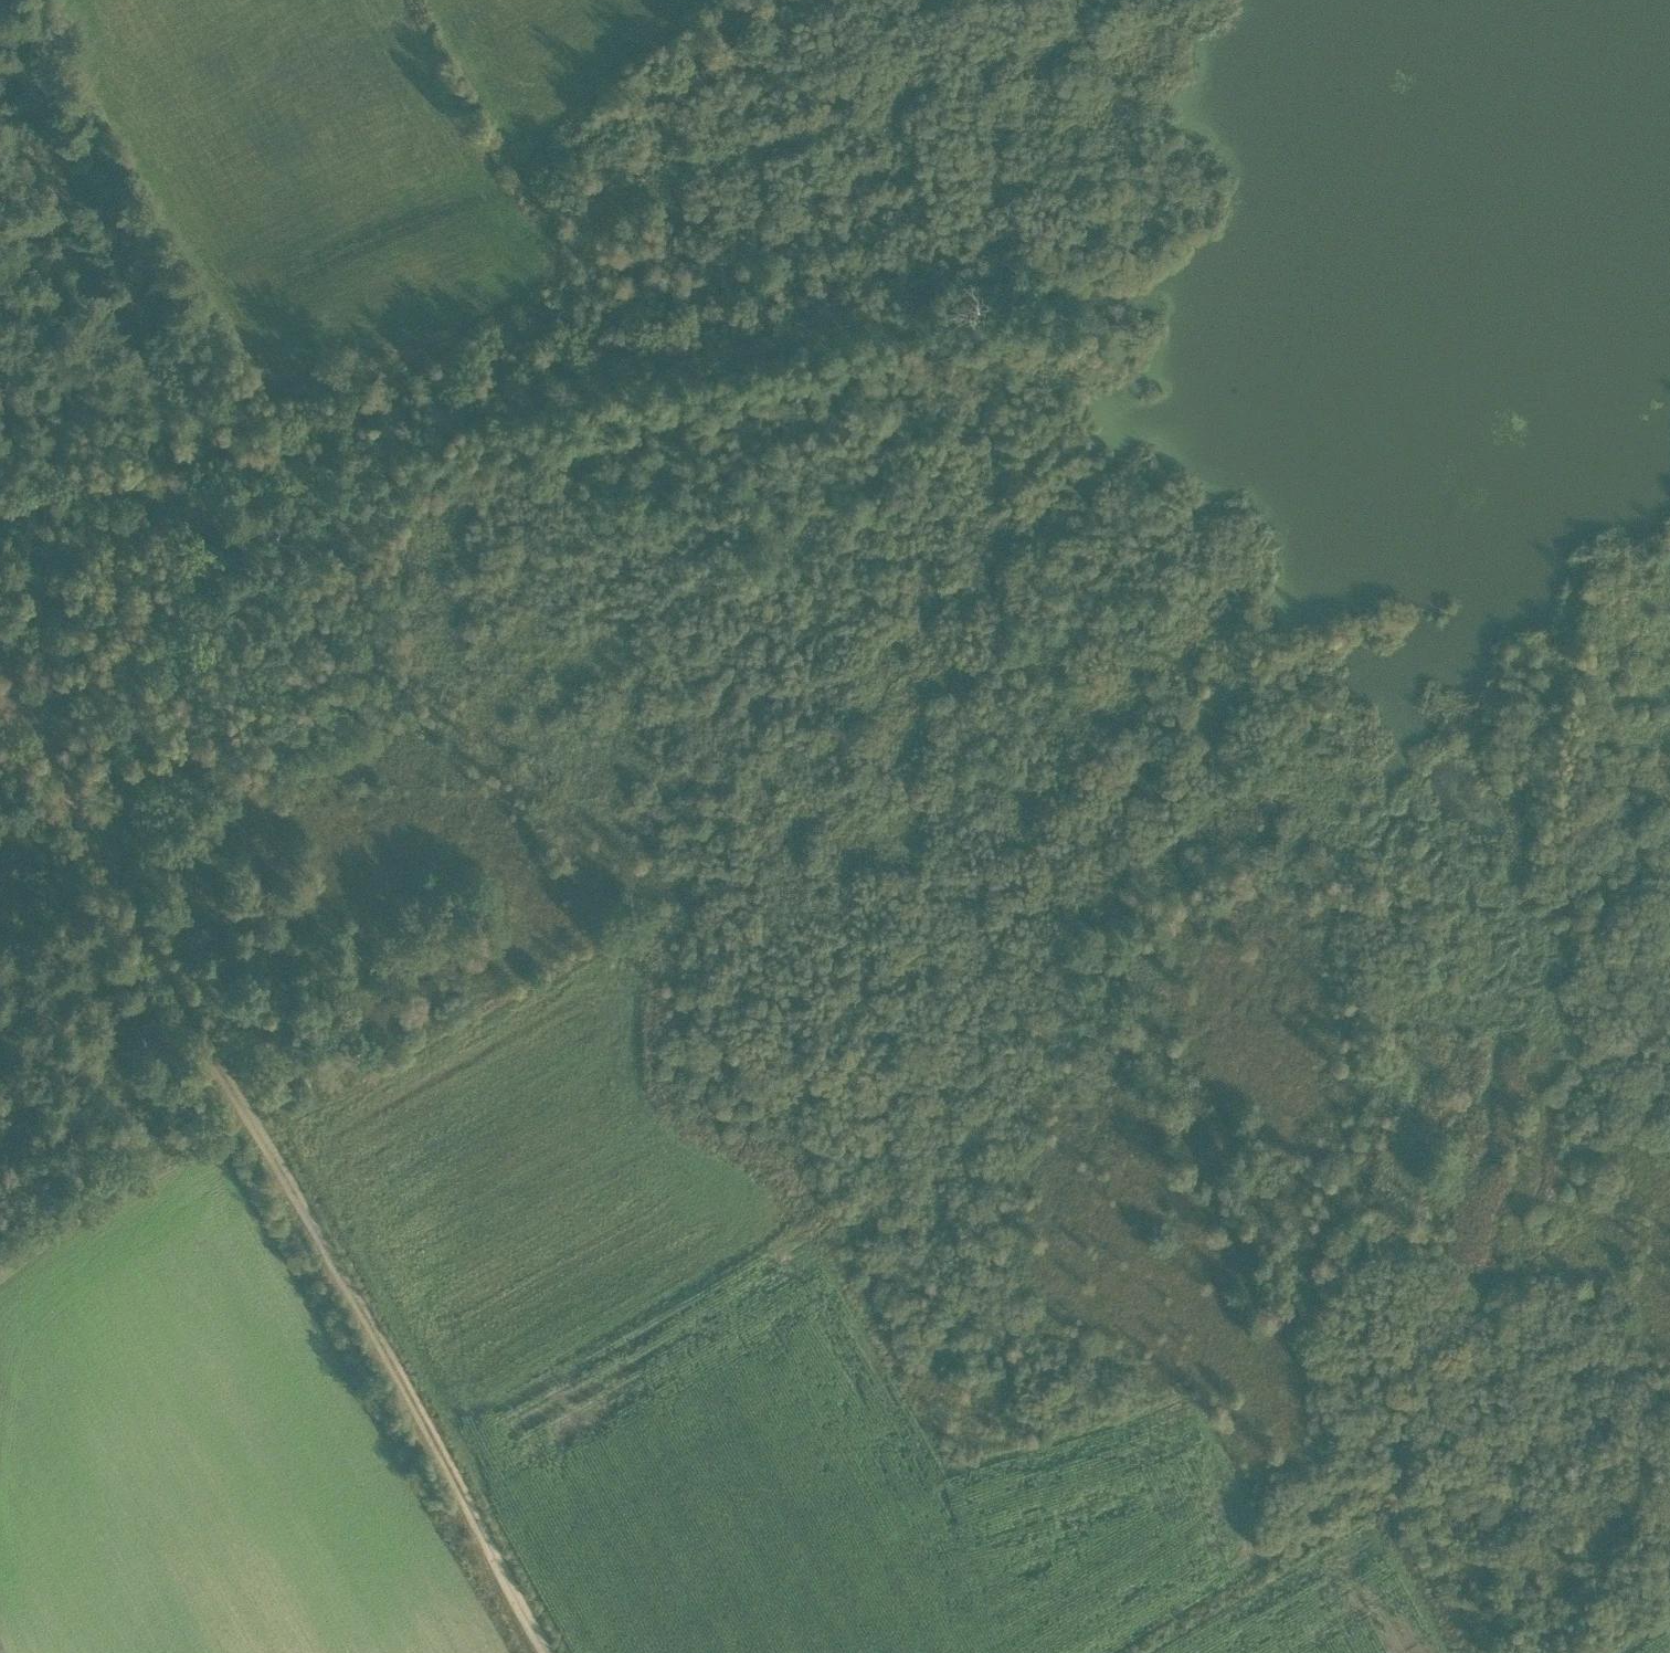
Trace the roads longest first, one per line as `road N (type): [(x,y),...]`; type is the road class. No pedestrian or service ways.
road 1 (track): [(0,642),(554,1652)]

